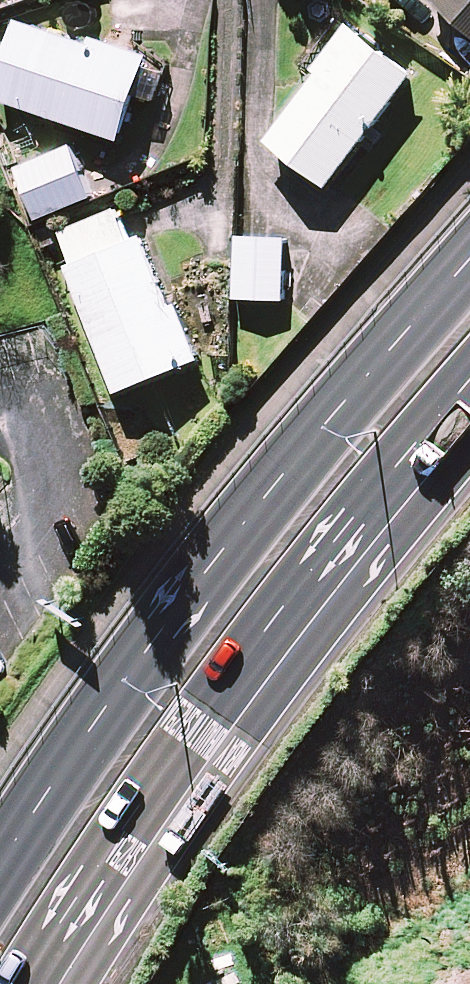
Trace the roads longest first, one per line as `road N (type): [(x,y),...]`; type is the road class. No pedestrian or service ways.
road 1 (trunk): [(0,870),(242,514),(469,261)]
road 2 (trunk): [(469,383),(292,605),(39,983)]

